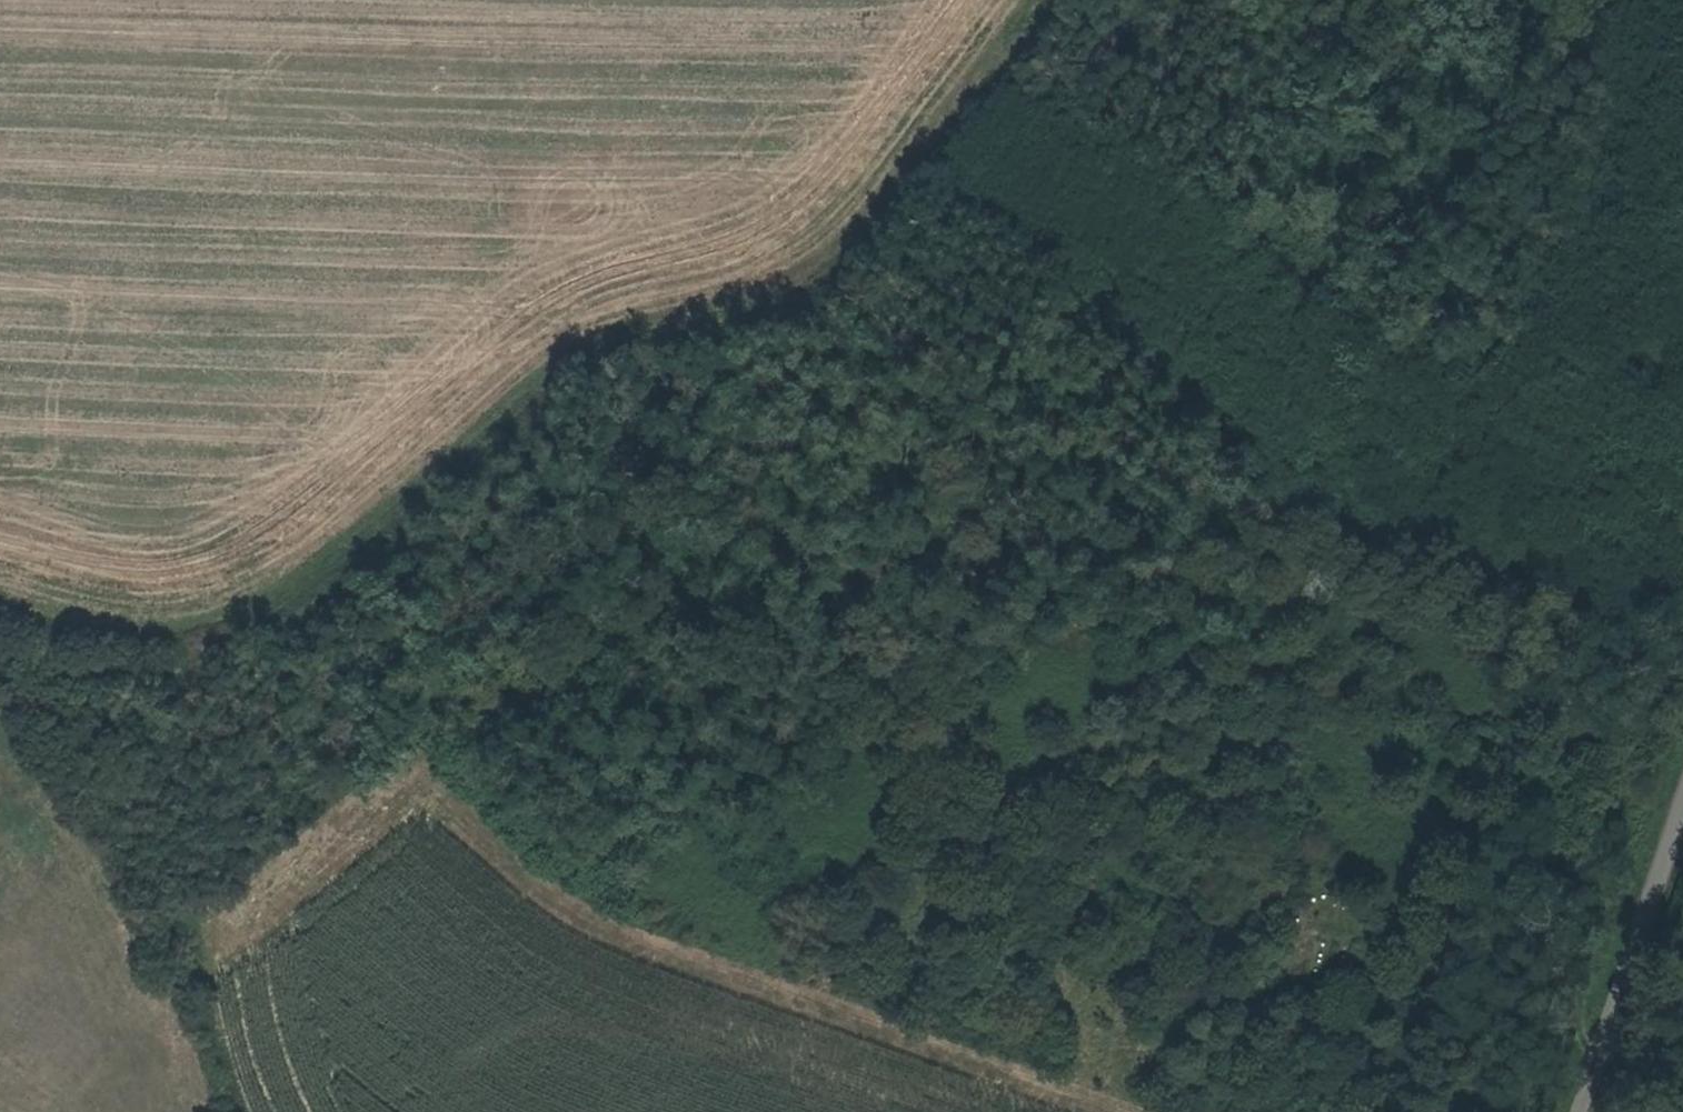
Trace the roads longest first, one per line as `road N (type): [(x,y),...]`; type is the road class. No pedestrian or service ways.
road 1 (tertiary): [(1592,1111),(1682,820)]
road 2 (track): [(0,649),(148,672)]

